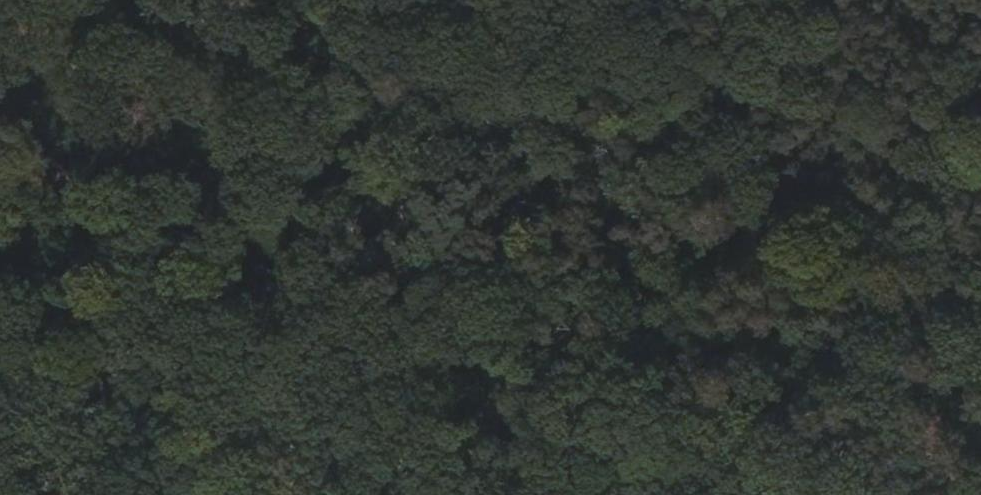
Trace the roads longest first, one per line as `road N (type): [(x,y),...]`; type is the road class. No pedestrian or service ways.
road 1 (track): [(0,330),(84,339),(219,317),(485,145),(565,61),(641,0)]
road 2 (track): [(123,333),(346,410),(466,418),(564,494)]
road 3 (track): [(608,494),(751,471),(866,468)]

